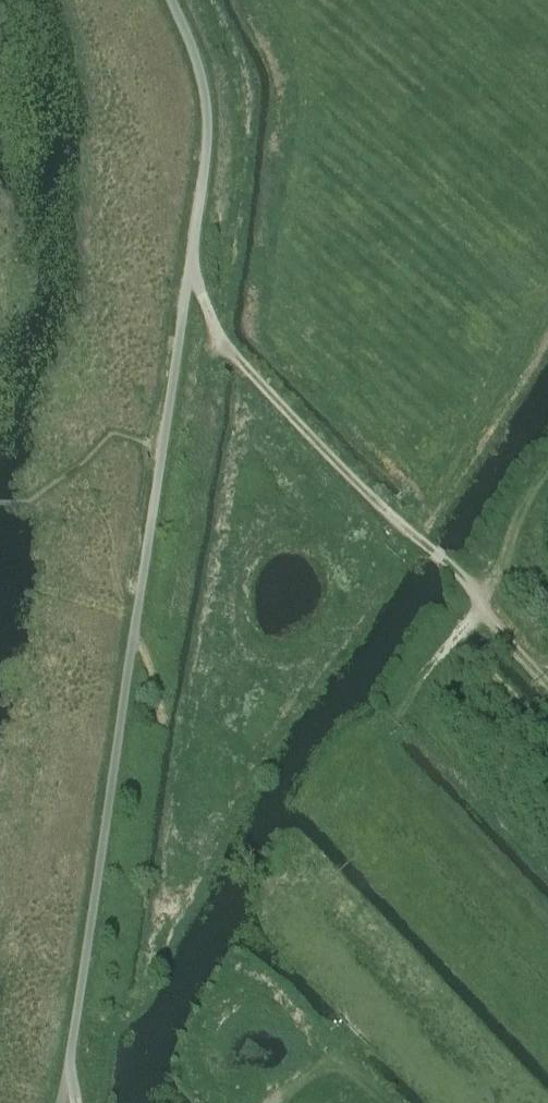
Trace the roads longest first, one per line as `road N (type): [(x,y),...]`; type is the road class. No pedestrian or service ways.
road 1 (unclassified): [(61,1102),(205,156),(203,86),(170,0)]
road 2 (track): [(547,681),(461,581),(234,356),(191,266)]
road 3 (track): [(397,710),(497,573),(516,507),(547,467)]

